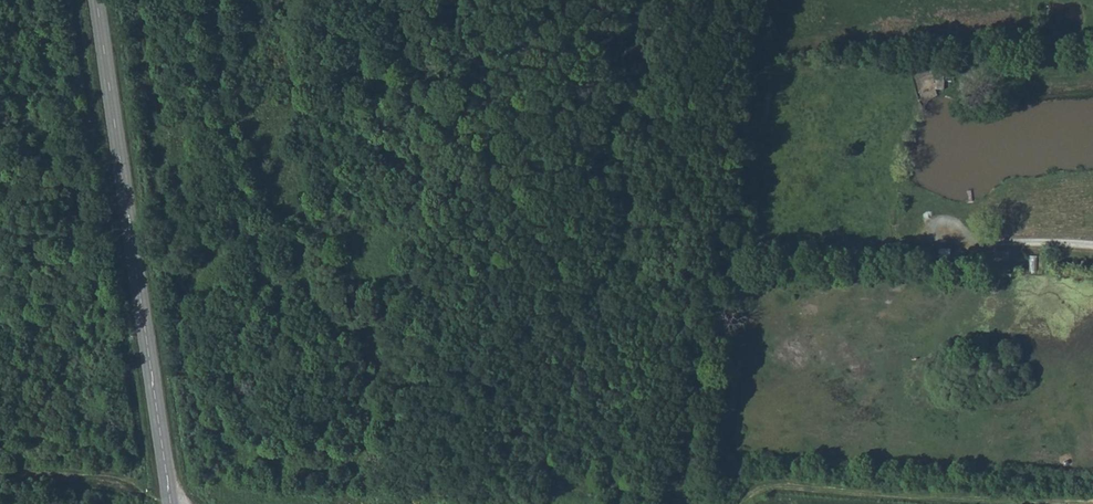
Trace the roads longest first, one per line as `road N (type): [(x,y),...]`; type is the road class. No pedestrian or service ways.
road 1 (tertiary): [(171,503),(94,0)]
road 2 (track): [(550,503),(643,110)]

